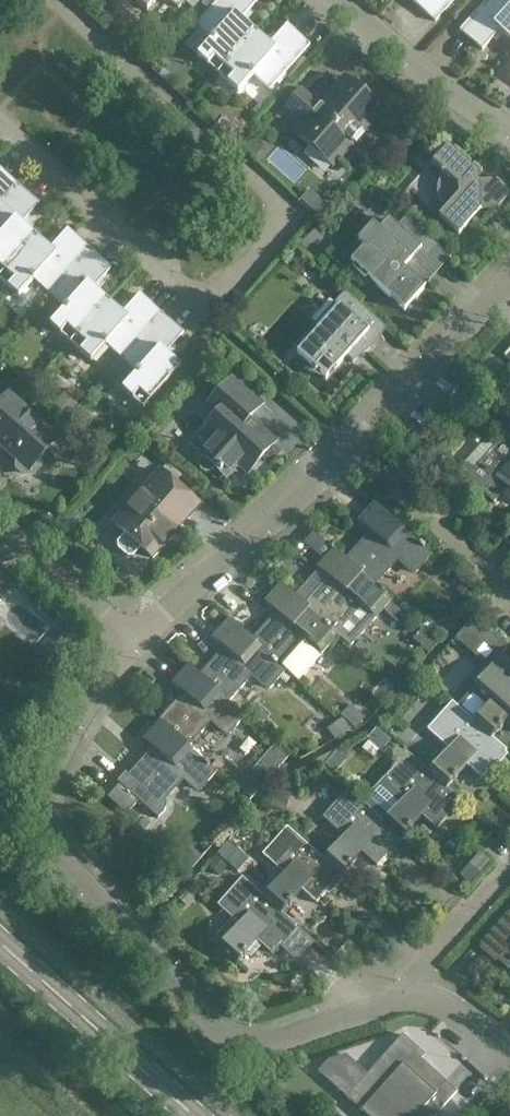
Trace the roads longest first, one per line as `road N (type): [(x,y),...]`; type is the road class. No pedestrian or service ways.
road 1 (residential): [(0,120),(189,287),(225,291),(288,227),(282,196),(52,0)]
road 2 (residential): [(412,976),(286,1035),(240,1037),(86,883),(50,814),(74,739),(140,633)]
road 3 (residential): [(140,633),(342,441)]
road 4 (secondary): [(196,1115),(0,940)]
road 5 (residential): [(342,441),(509,260)]
road 6 (residential): [(509,596),(342,441)]
road 7 (residential): [(509,133),(405,62),(337,0)]
road 8 (residential): [(140,633),(50,559),(0,540)]
road 9 (residential): [(412,976),(509,863)]
road 10 (residential): [(509,1051),(412,976)]

